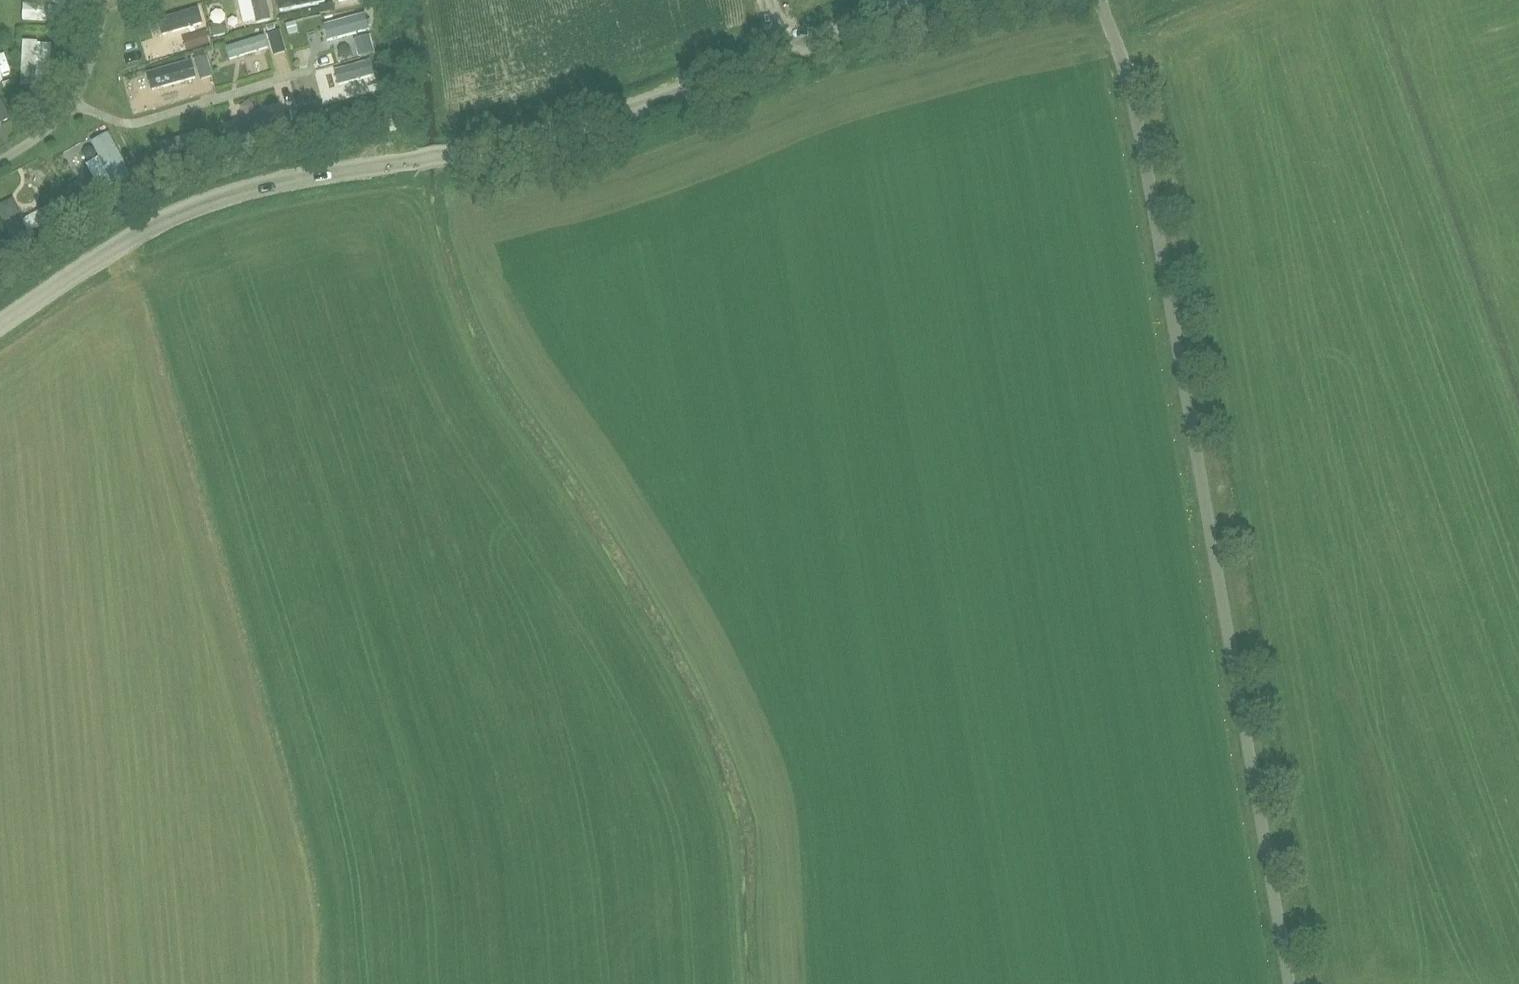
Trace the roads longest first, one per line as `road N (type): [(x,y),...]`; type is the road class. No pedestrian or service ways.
road 1 (unclassified): [(0,325),(134,237),(230,193),(516,143),(782,54)]
road 2 (unclassified): [(782,54),(918,0)]

